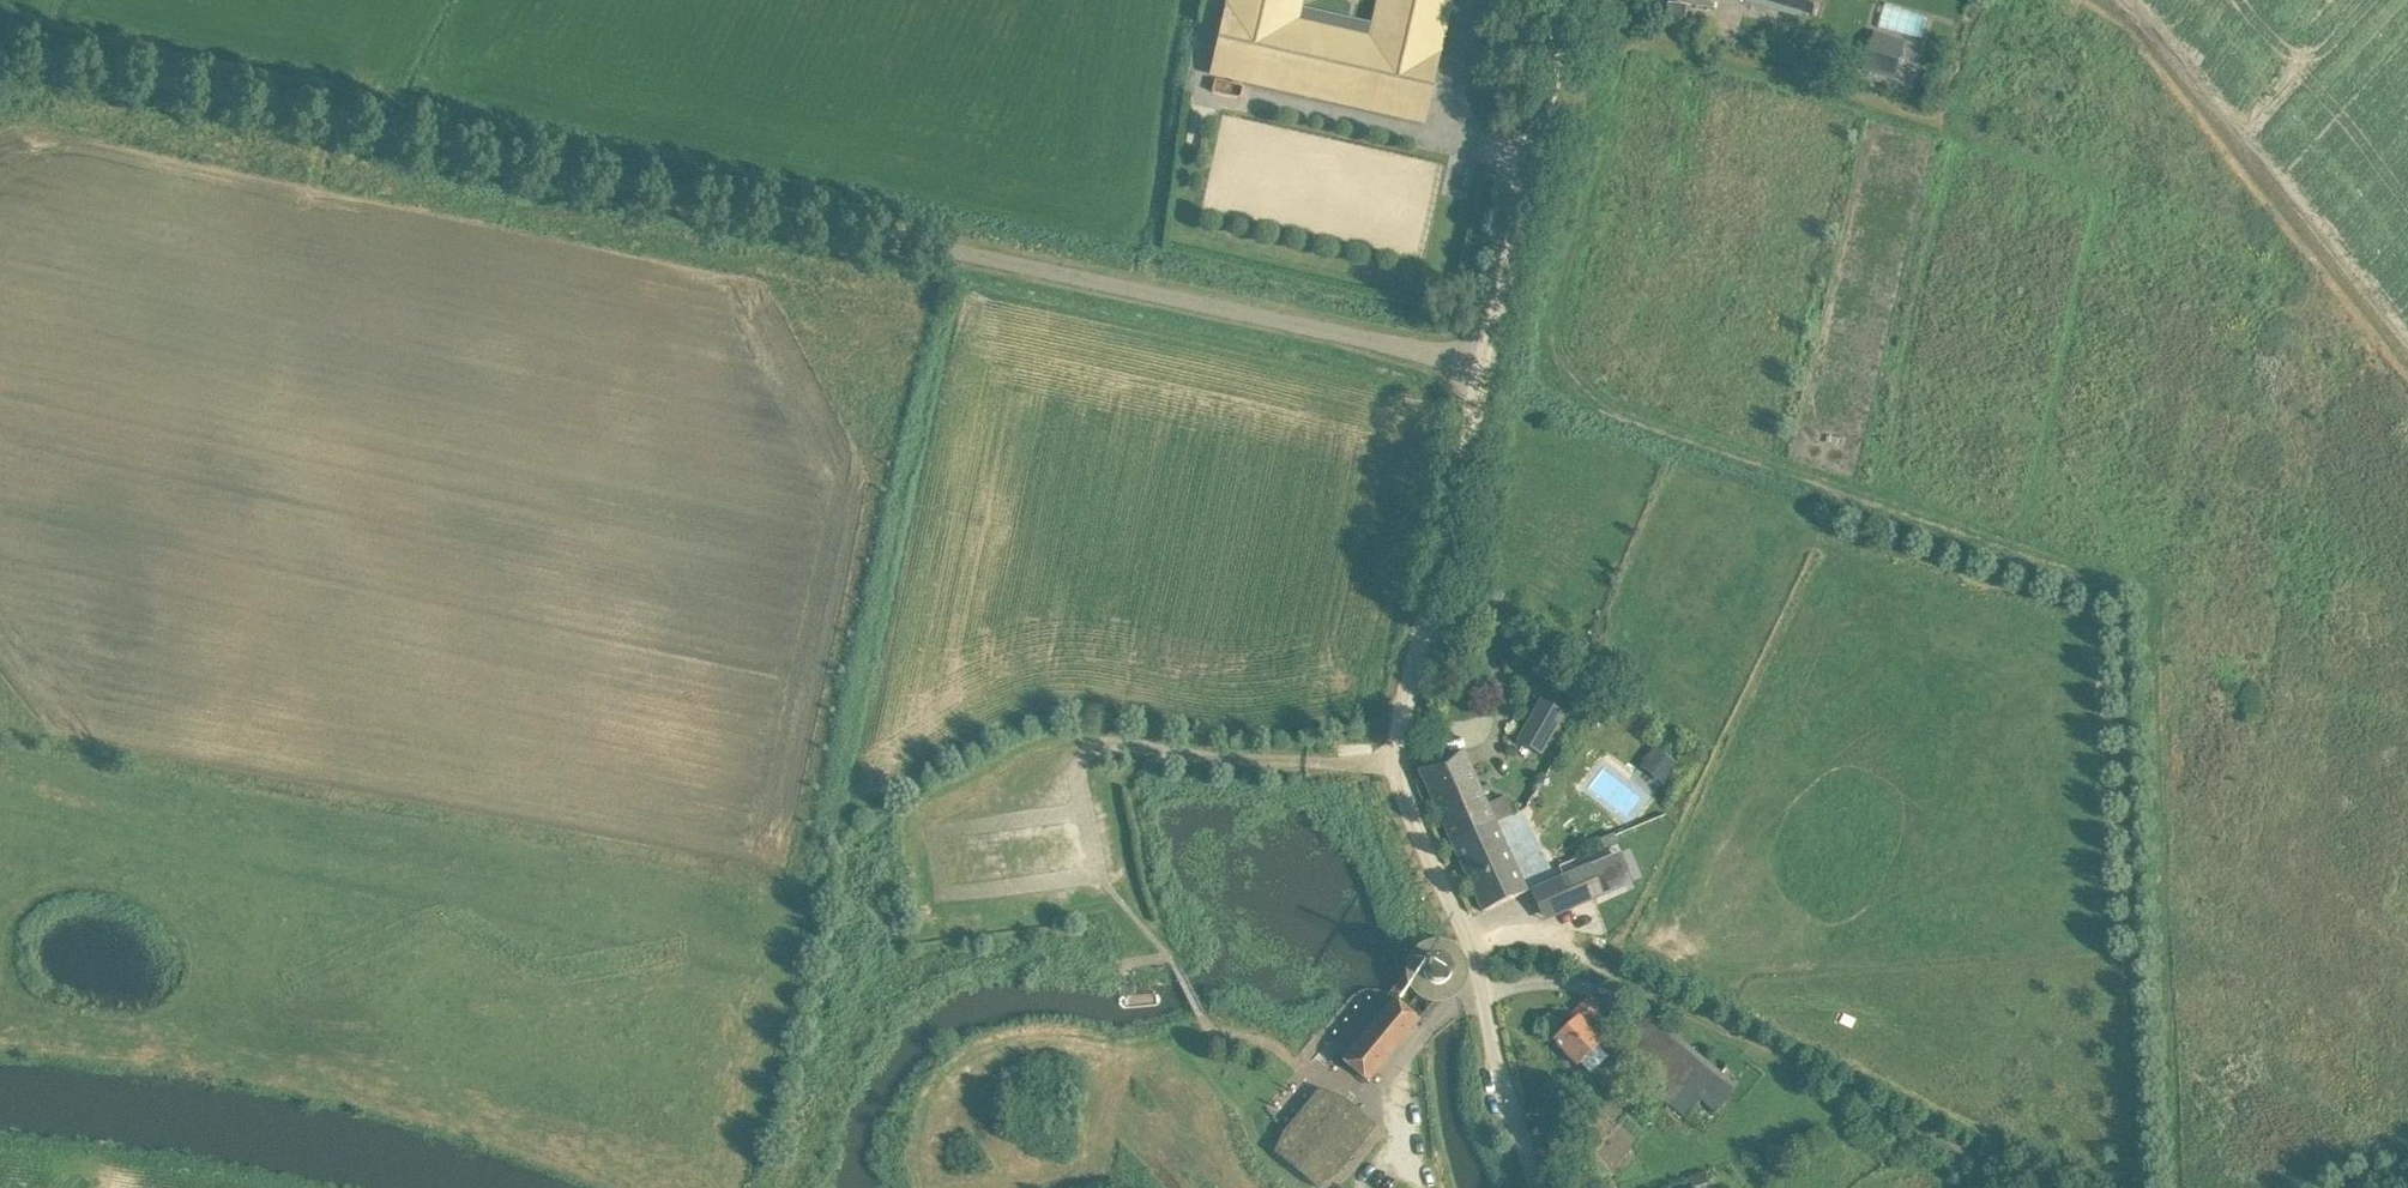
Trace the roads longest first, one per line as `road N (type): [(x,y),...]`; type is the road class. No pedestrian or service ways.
road 1 (unclassified): [(1484,366),(0,48)]
road 2 (unclassified): [(1536,1187),(1483,977),(1406,797),(1398,759),(1484,366)]
road 3 (track): [(2035,1187),(1541,939),(1512,936),(1471,948)]
road 4 (unclassified): [(1484,366),(1568,0)]

